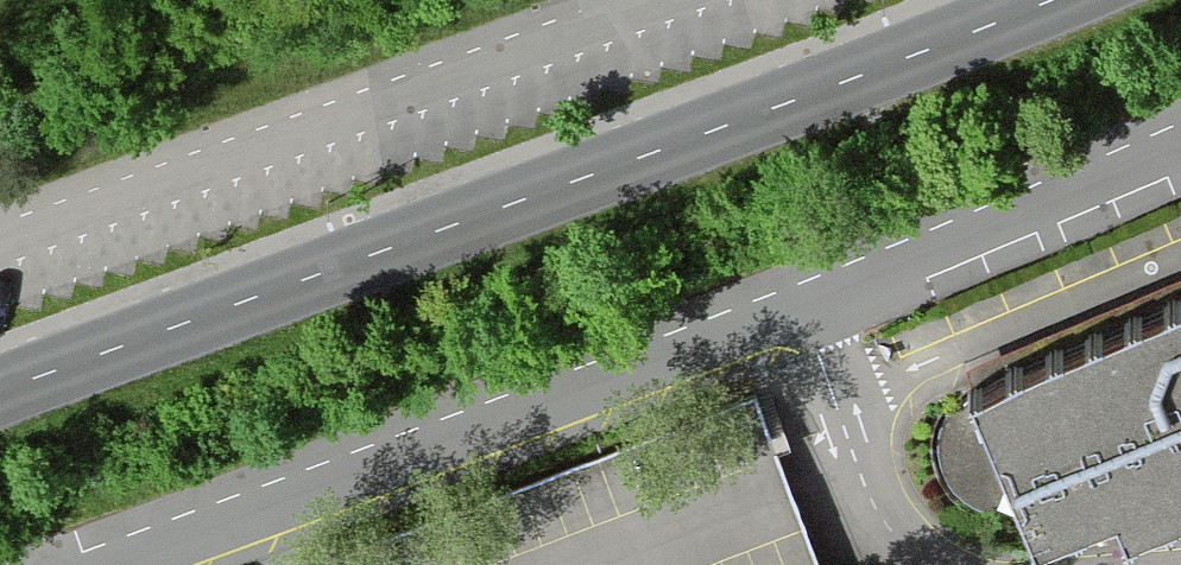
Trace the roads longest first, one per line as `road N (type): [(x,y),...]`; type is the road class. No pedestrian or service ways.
road 1 (unclassified): [(0,391),(1047,0)]
road 2 (residential): [(125,564),(794,307)]
road 3 (residential): [(794,307),(1180,154)]
road 4 (residential): [(794,307),(876,505),(927,564)]

